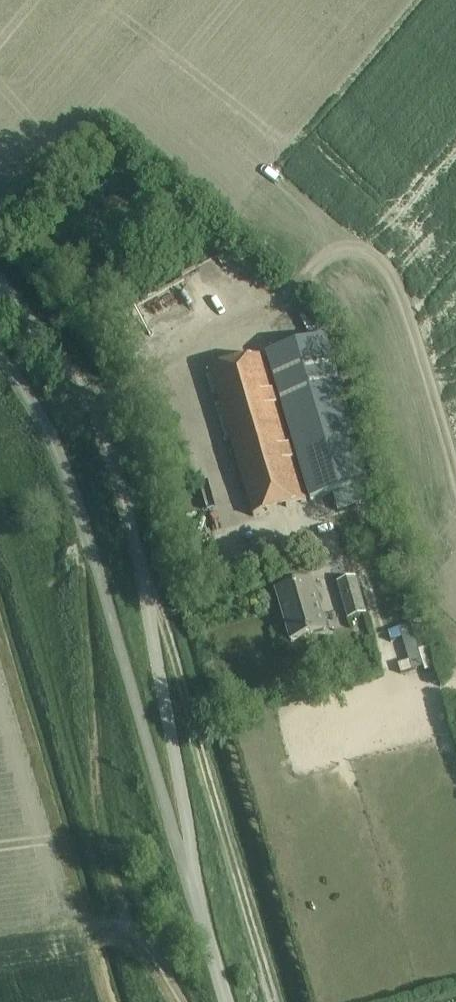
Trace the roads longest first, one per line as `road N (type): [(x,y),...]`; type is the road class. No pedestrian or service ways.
road 1 (unclassified): [(187,872),(190,840),(149,612),(109,448),(79,385),(0,283)]
road 2 (unclassified): [(187,872),(72,490),(50,437),(0,360)]
road 3 (unclassified): [(226,1001),(187,872)]

